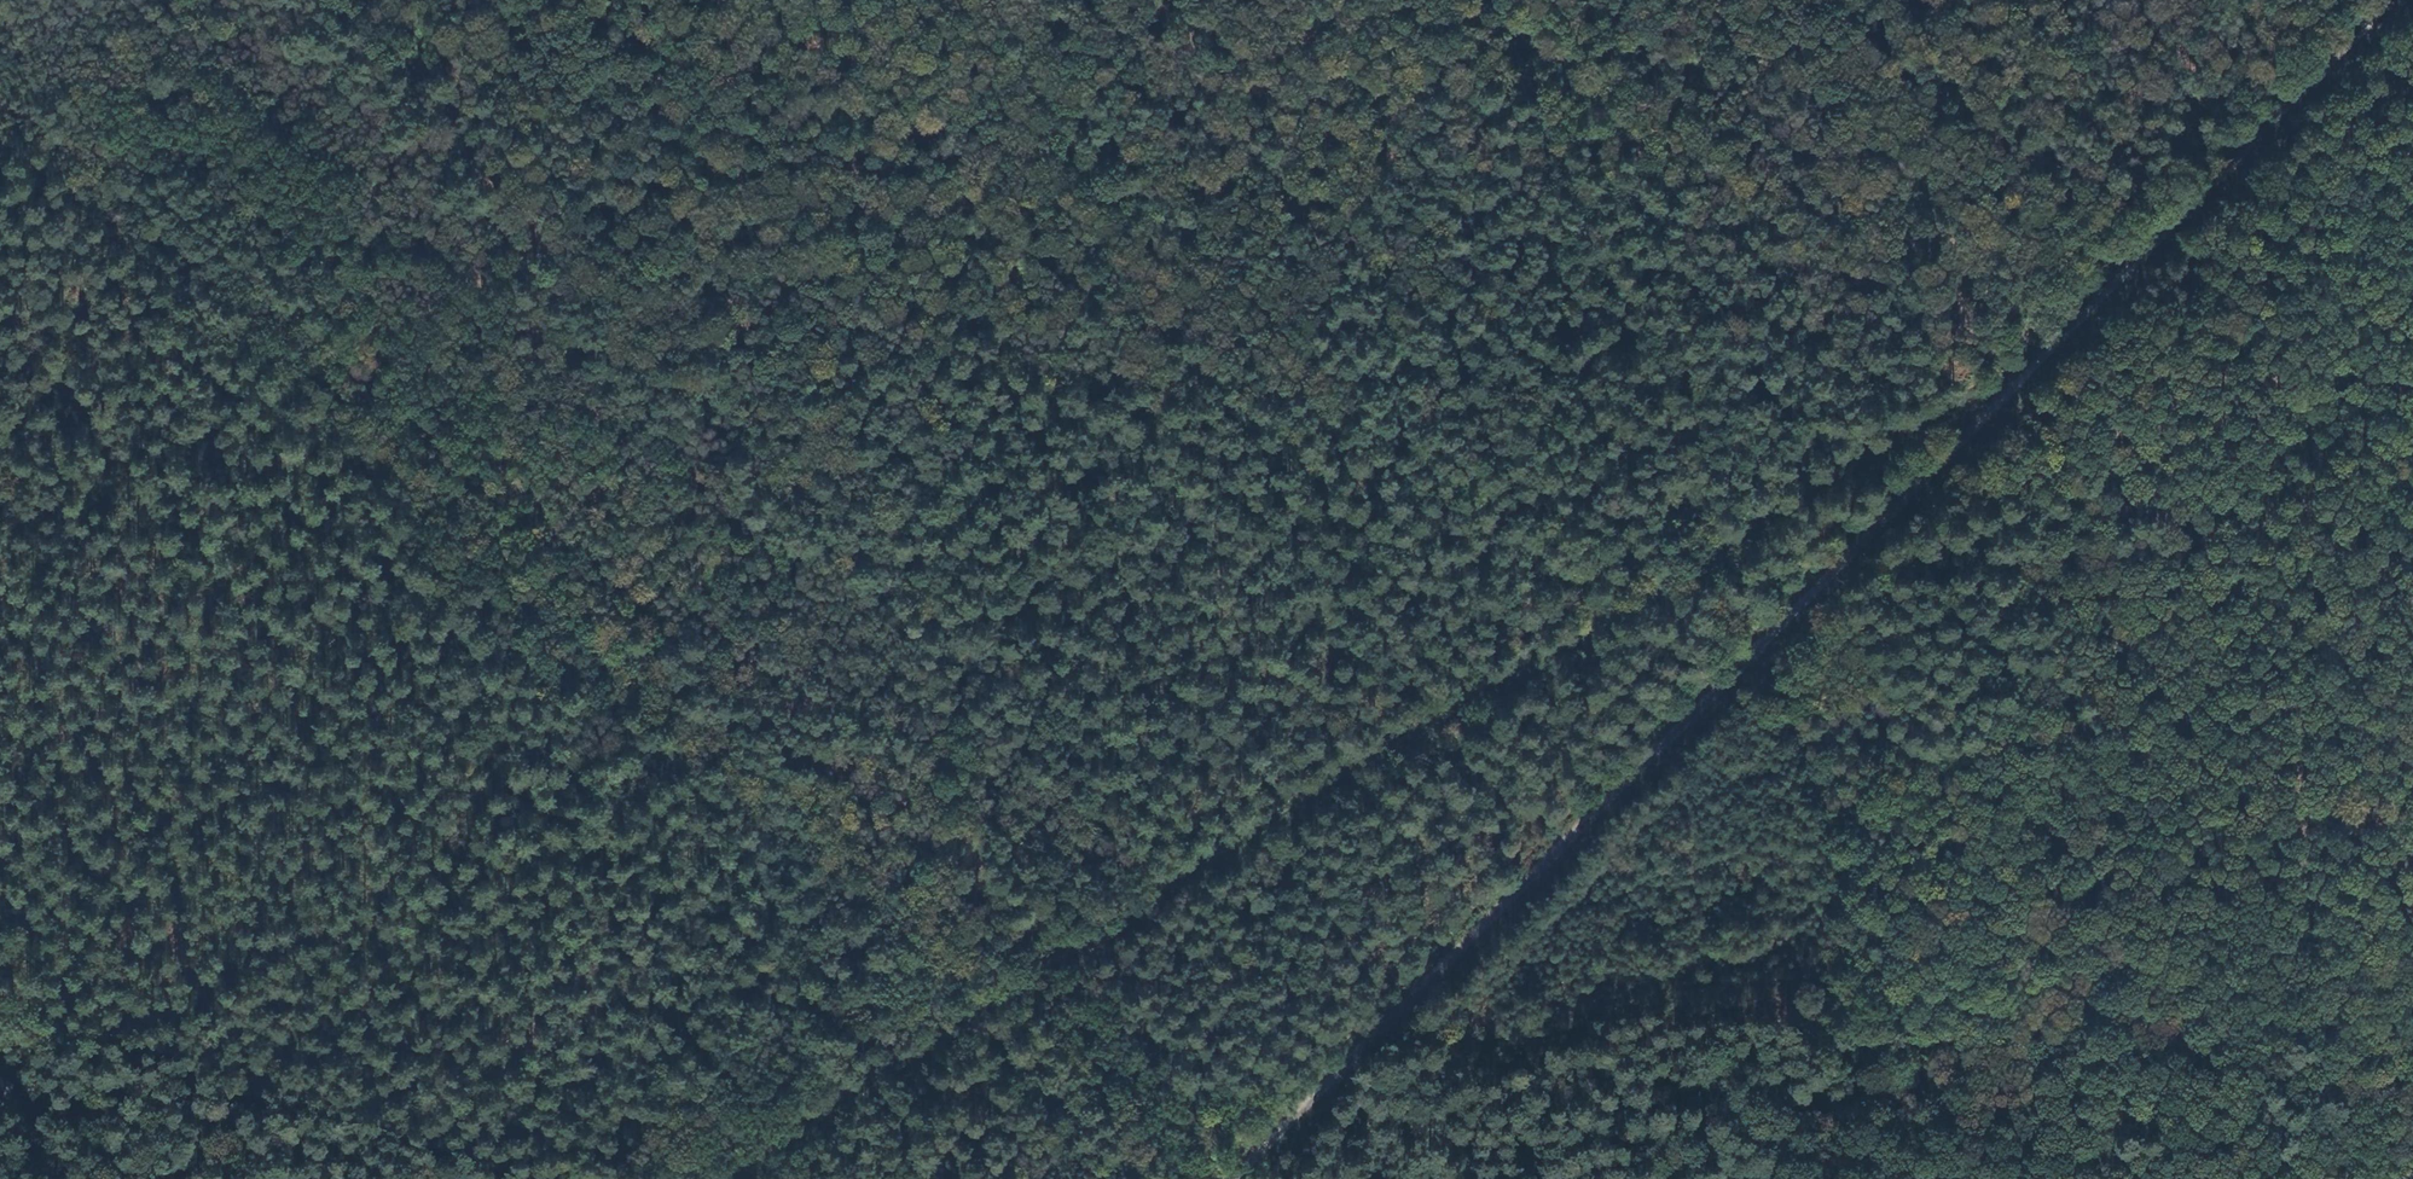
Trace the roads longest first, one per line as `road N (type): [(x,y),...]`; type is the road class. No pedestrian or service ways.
road 1 (track): [(2396,0),(1232,1178)]

